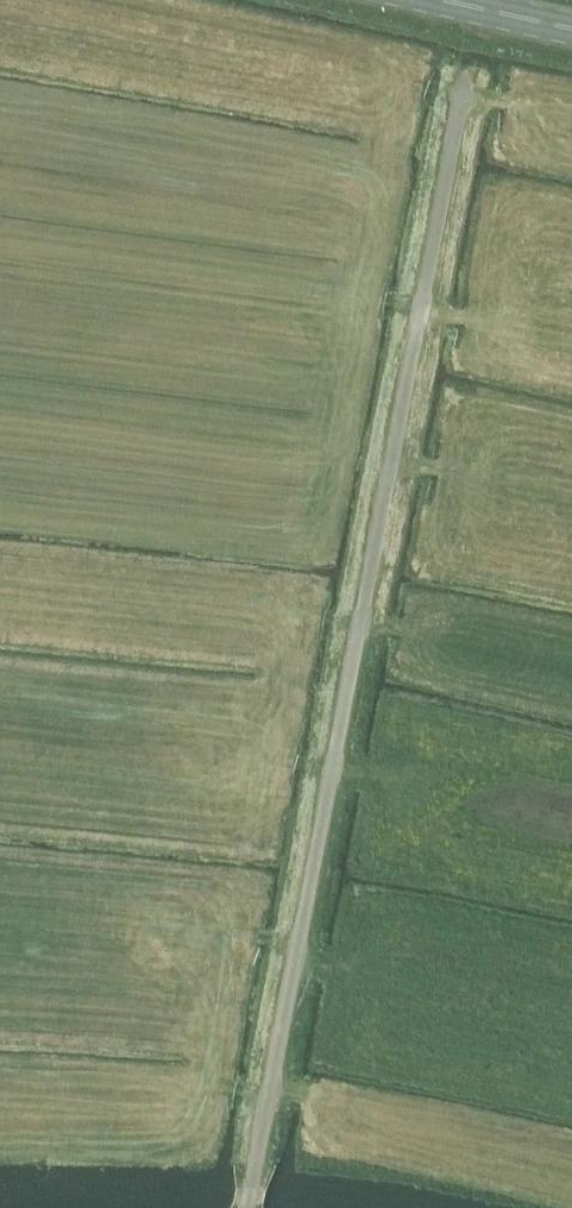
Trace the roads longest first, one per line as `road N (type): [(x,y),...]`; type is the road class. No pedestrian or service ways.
road 1 (unclassified): [(251,1207),(470,81)]
road 2 (track): [(23,1088),(236,1090),(348,1105)]
road 3 (track): [(229,245),(350,290),(508,328)]
road 4 (track): [(271,53),(549,120)]
road 5 (secondary): [(571,29),(442,0)]

